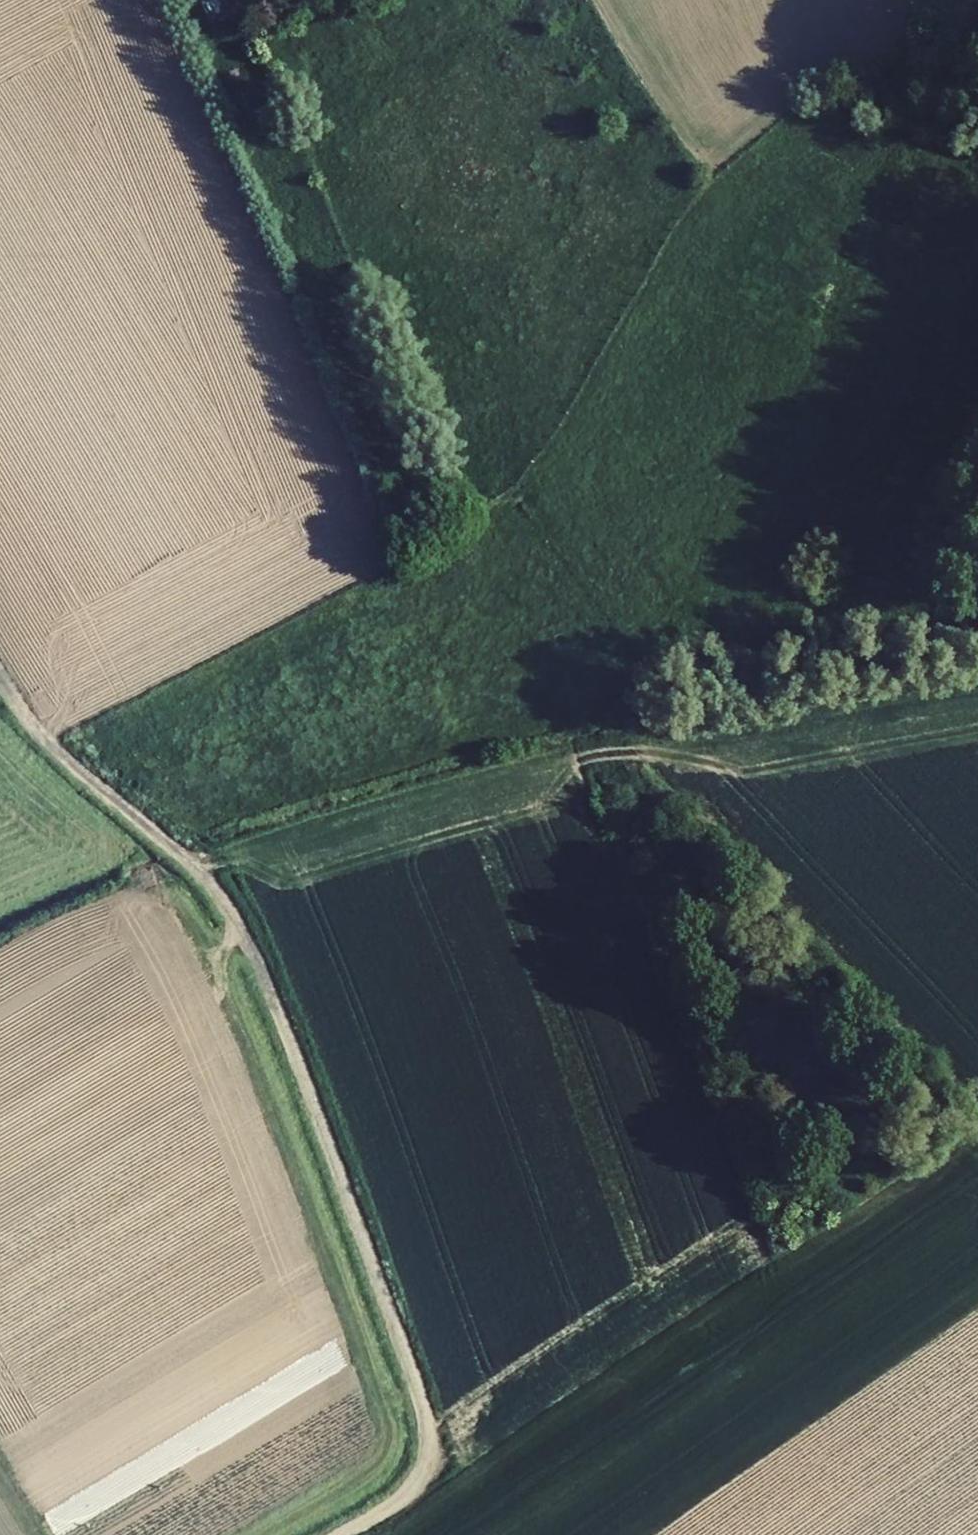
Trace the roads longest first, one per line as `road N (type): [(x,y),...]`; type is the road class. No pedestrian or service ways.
road 1 (track): [(0,682),(51,748),(191,864),(258,962),(431,1446),(416,1488),(345,1534)]

